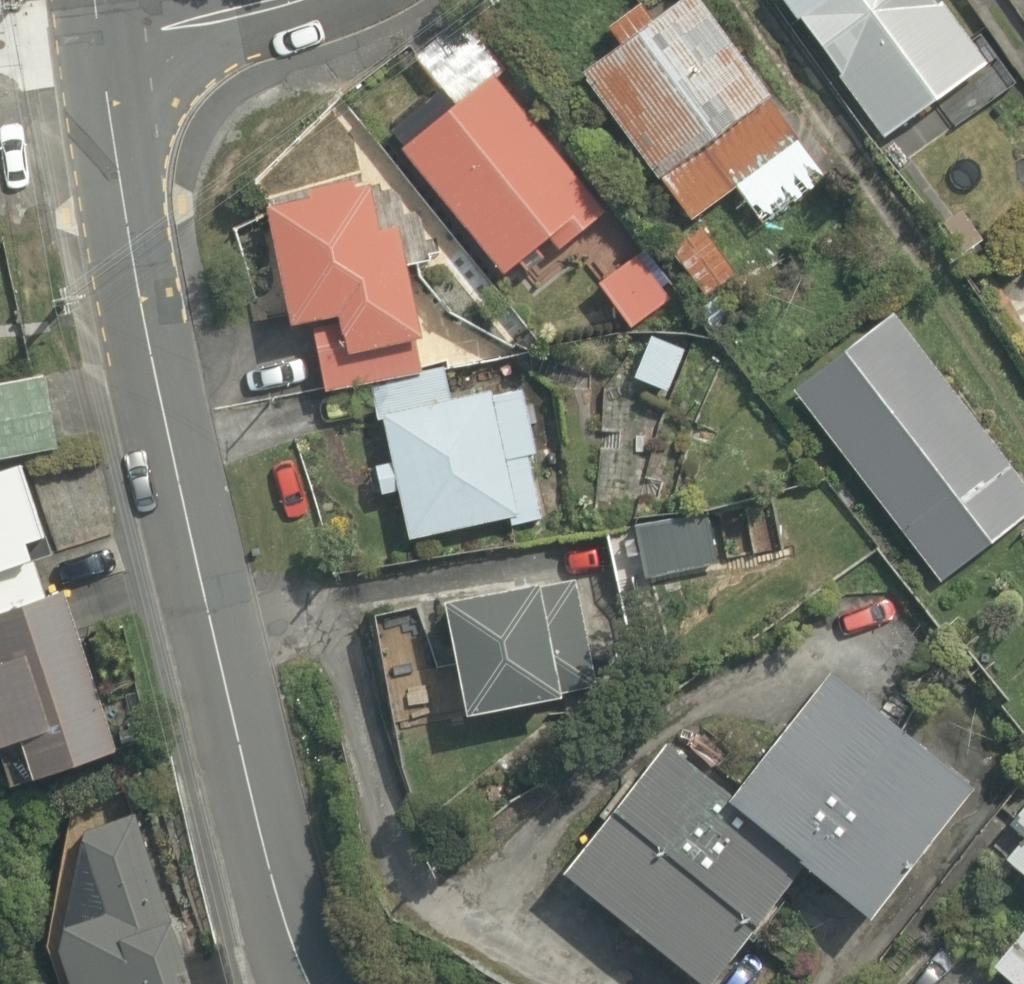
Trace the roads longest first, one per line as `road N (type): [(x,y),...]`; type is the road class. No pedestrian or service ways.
road 1 (tertiary): [(319,983),(283,916),(174,485),(98,35)]
road 2 (residential): [(98,35),(258,0)]

